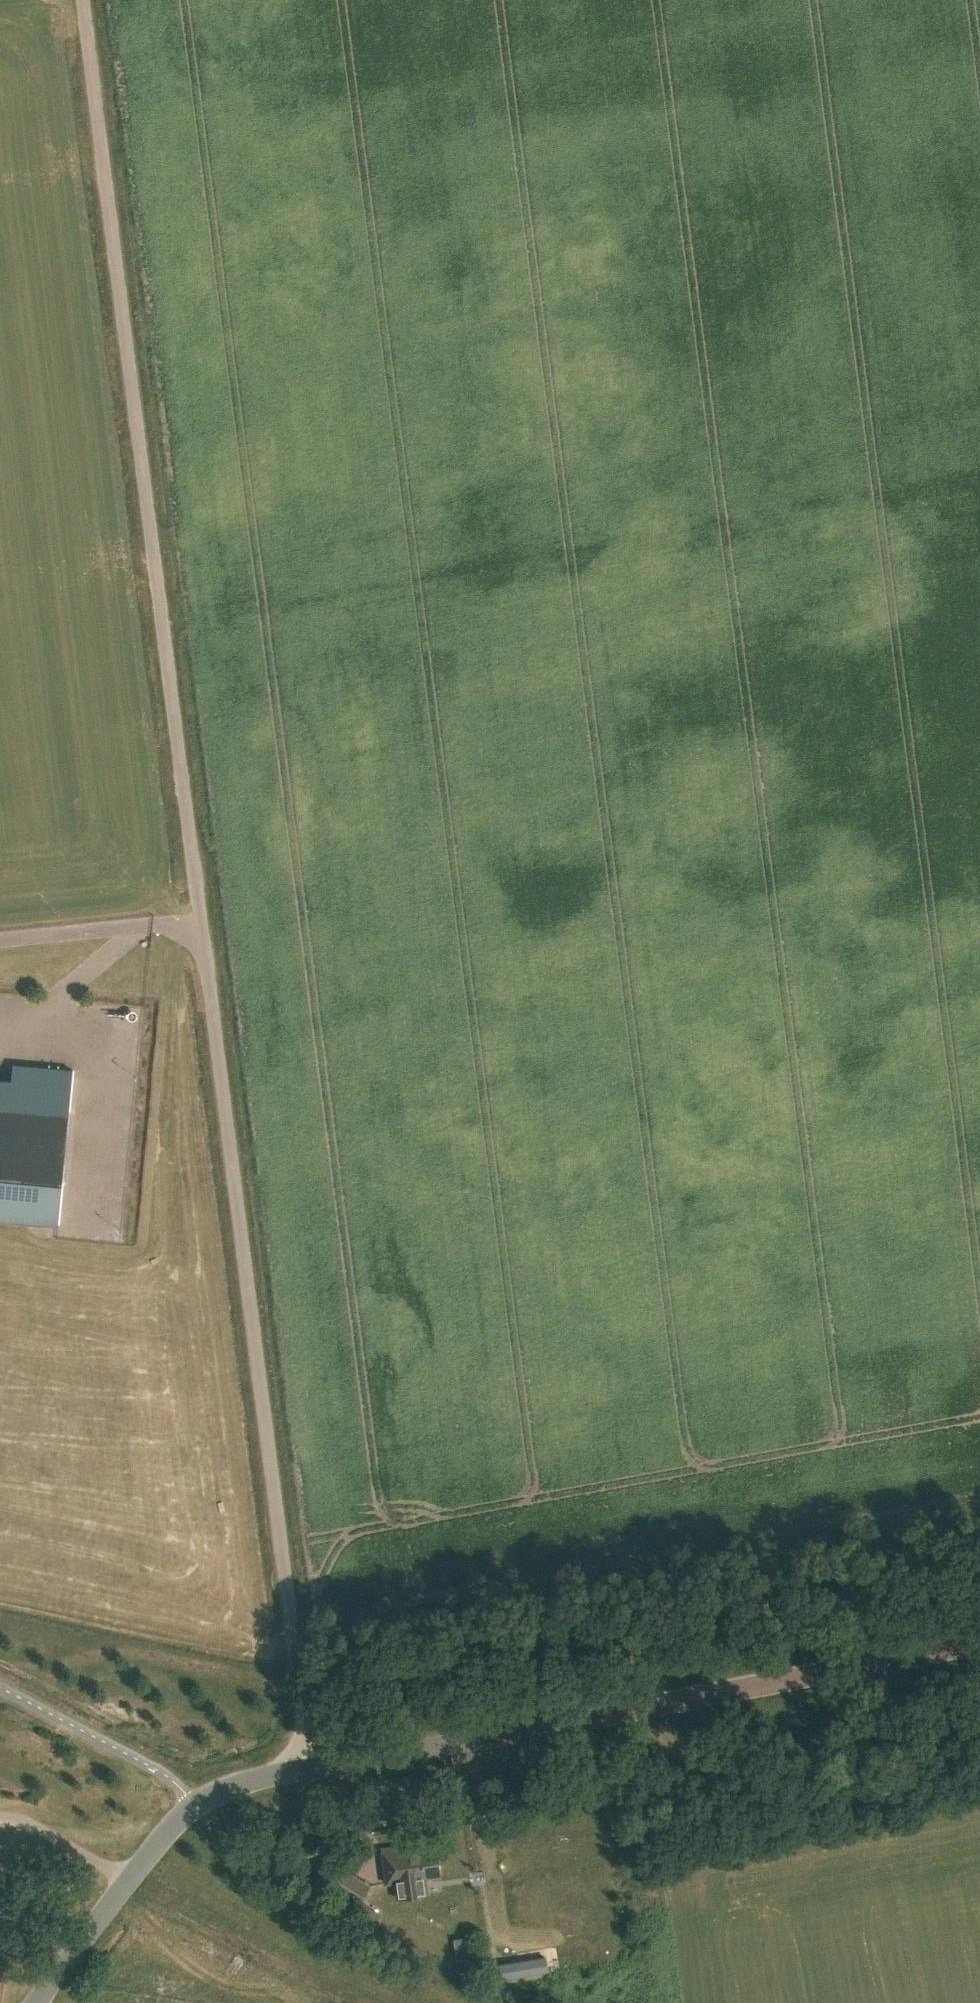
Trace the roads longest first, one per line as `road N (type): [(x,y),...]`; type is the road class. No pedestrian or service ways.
road 1 (unclassified): [(312,1767),(82,0)]
road 2 (unclassified): [(312,1767),(979,1640)]
road 3 (unclassified): [(128,1880),(197,1802),(247,1780),(312,1767)]
road 4 (unclassified): [(35,2002),(128,1880)]
road 5 (residential): [(0,1816),(30,1822),(128,1880)]

